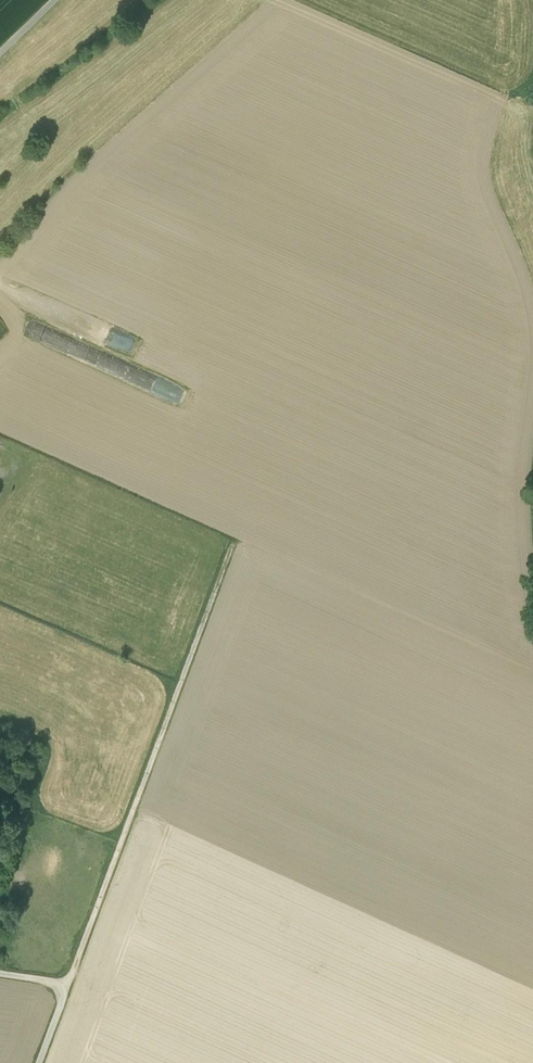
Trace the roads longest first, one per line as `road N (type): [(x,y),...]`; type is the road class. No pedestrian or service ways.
road 1 (track): [(68,985),(181,680)]

